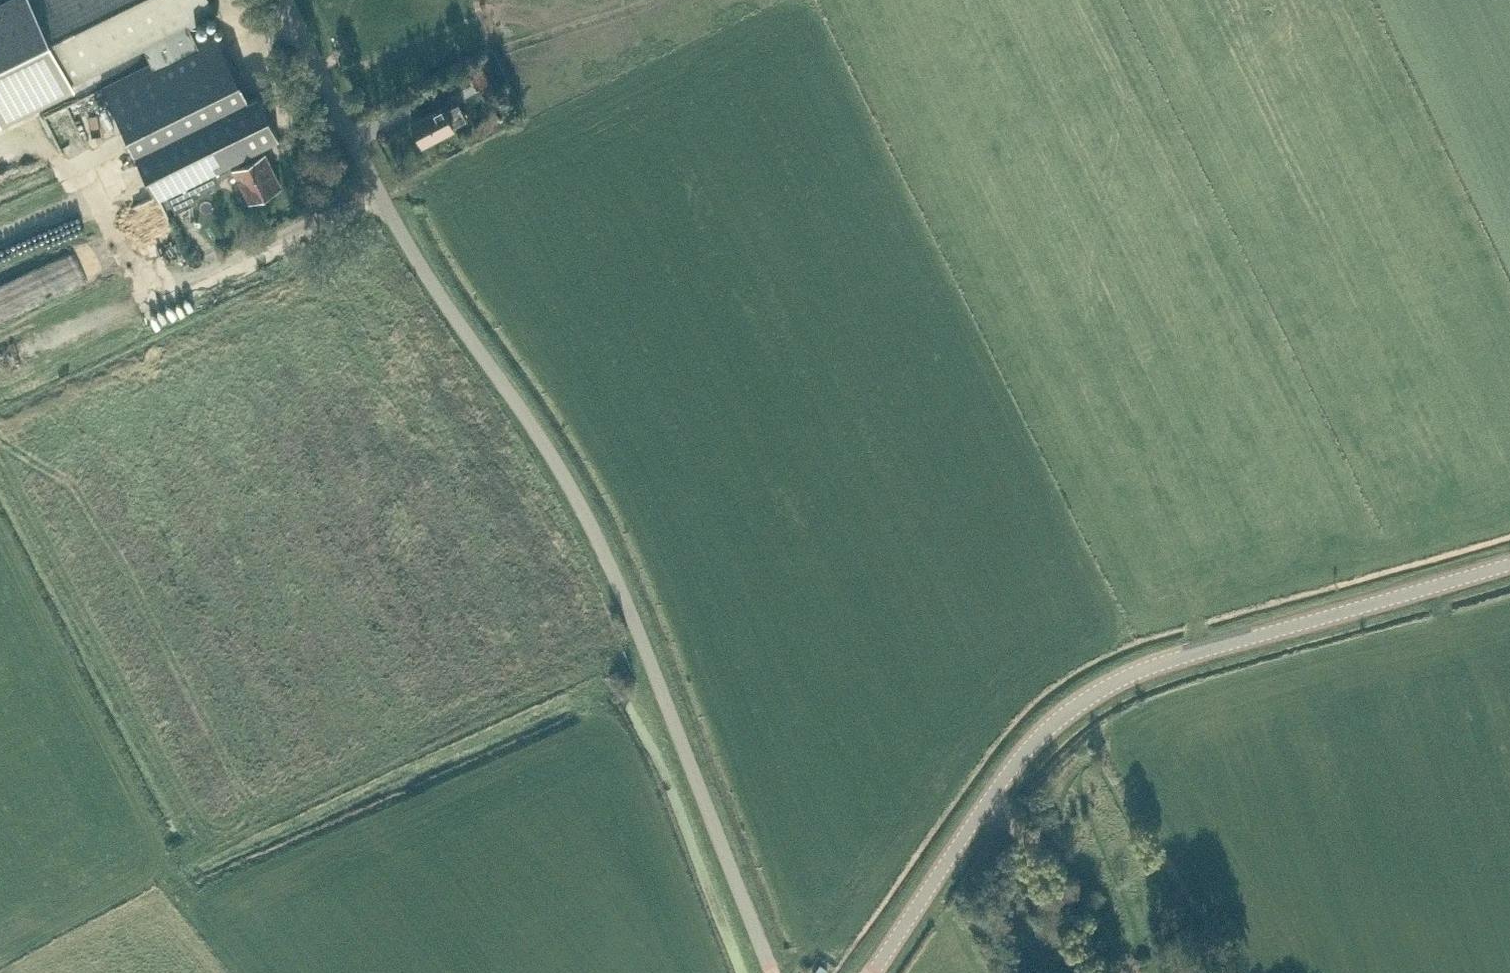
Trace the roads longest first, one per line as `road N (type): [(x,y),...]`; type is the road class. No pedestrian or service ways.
road 1 (unclassified): [(774,972),(640,630),(561,466),(435,287),(351,146),(285,0)]
road 2 (tertiary): [(867,972),(1003,777),(1089,696),(1175,659),(1509,564)]

